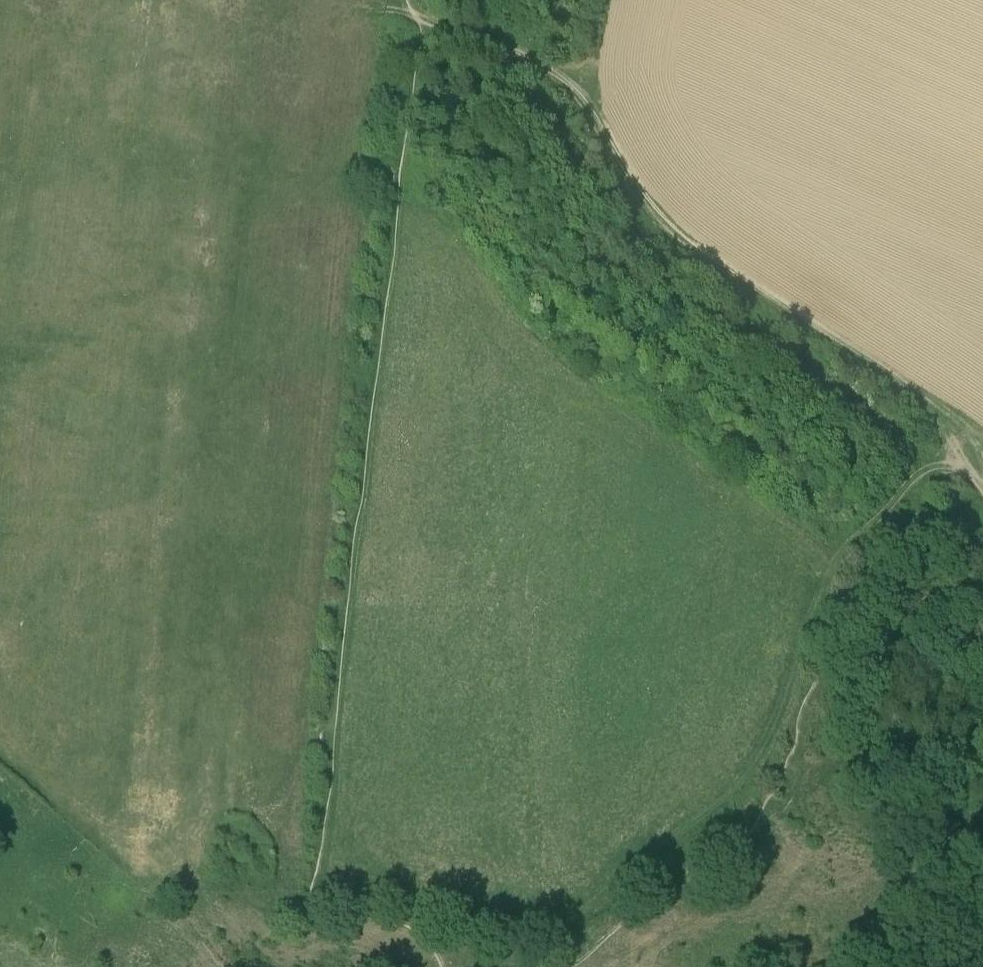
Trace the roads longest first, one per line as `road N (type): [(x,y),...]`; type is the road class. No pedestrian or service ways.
road 1 (track): [(982,489),(904,388),(666,231),(633,193),(586,100),(565,79),(519,53),(415,21),(406,0)]
road 2 (track): [(952,451),(849,541)]

